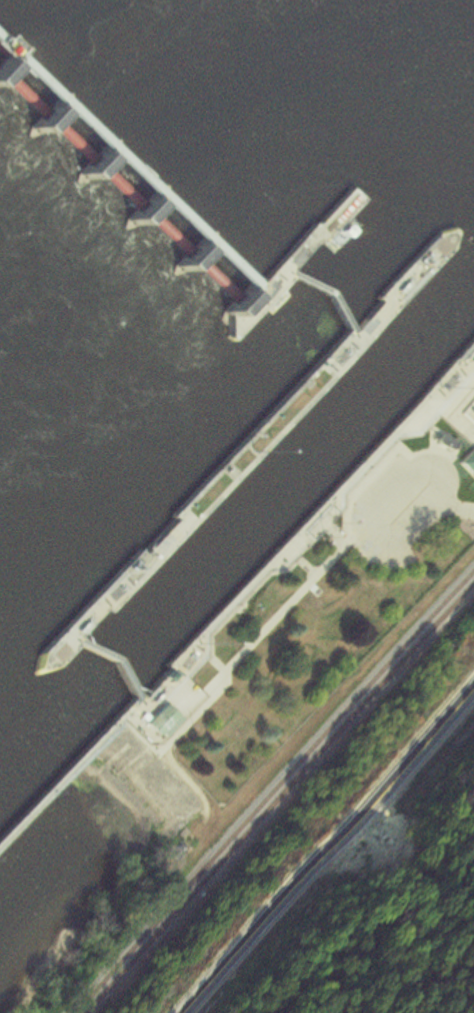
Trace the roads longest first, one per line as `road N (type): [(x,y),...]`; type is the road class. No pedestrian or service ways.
road 1 (primary): [(191,1012),(473,690)]

